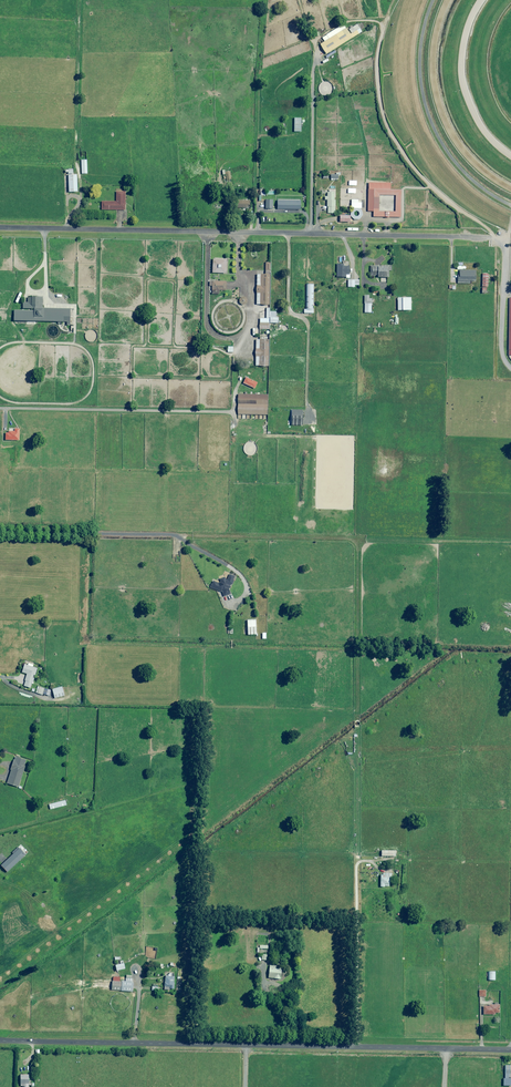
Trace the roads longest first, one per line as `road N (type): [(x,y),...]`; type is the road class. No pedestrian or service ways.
road 1 (unclassified): [(510,368),(497,353),(495,239),(0,228)]
road 2 (unclassified): [(0,1041),(510,1050)]

